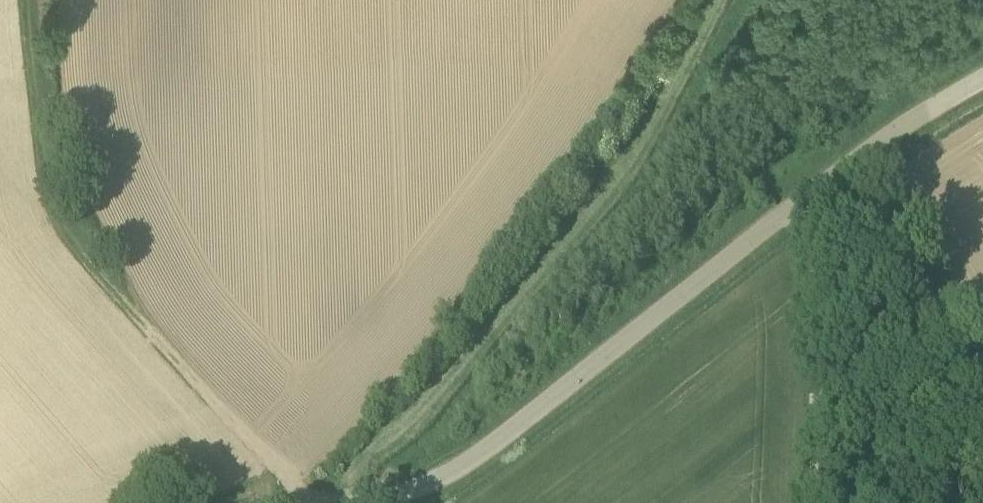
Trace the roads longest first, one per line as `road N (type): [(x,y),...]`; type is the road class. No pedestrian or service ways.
road 1 (unclassified): [(357,502),(430,483),(474,459),(812,194),(982,81)]
road 2 (track): [(317,502),(437,390),(606,190),(713,0)]
road 3 (track): [(303,502),(68,233),(45,185),(33,131),(22,0)]
road 4 (track): [(811,502),(812,194)]

